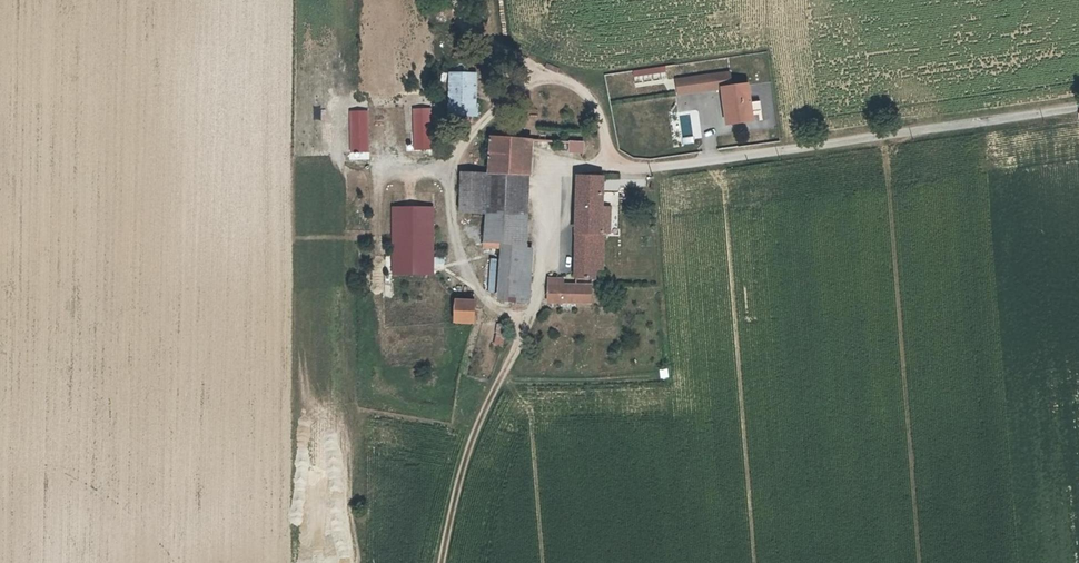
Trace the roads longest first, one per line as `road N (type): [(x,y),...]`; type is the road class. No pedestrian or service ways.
road 1 (track): [(466,0),(494,33),(594,102),(617,160),(642,170)]

